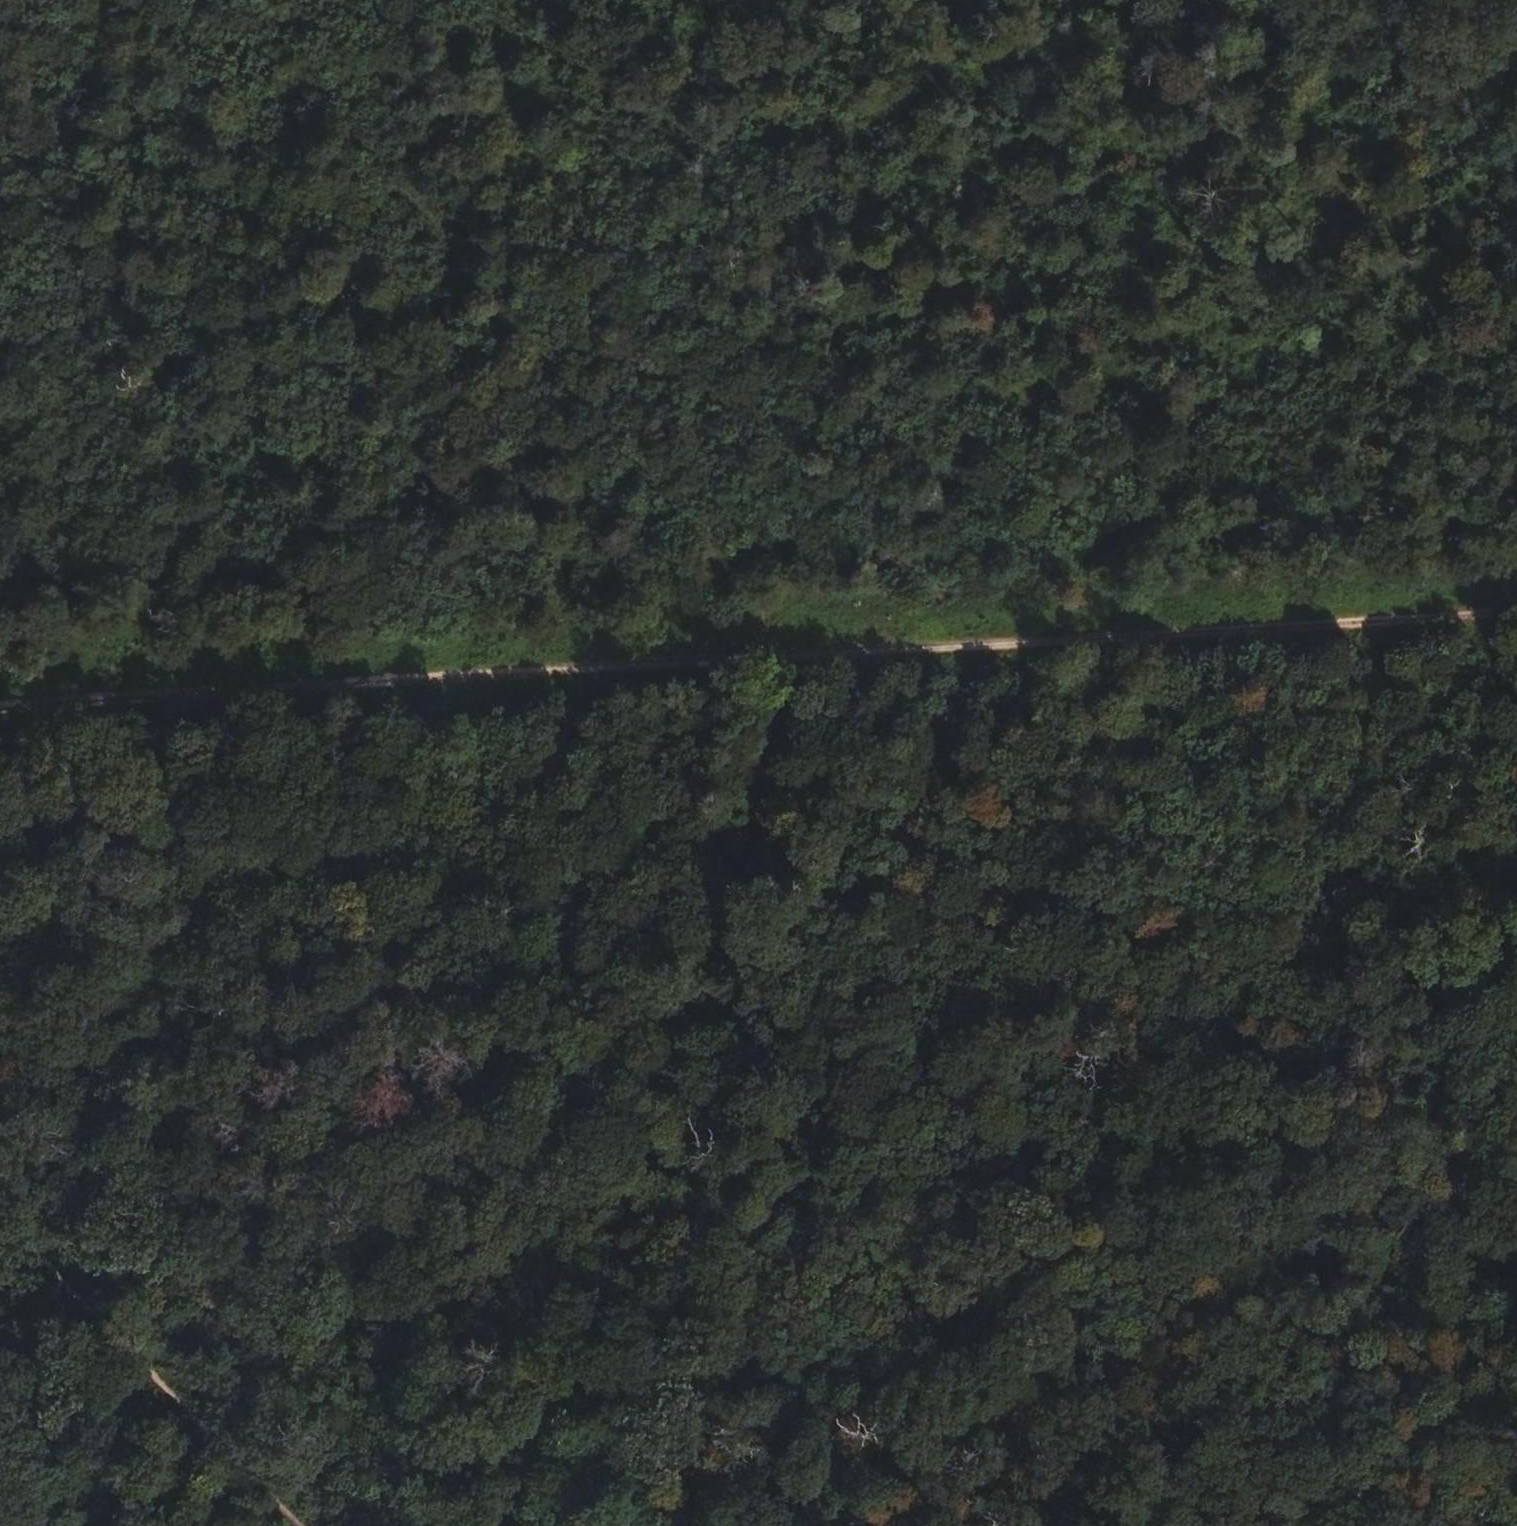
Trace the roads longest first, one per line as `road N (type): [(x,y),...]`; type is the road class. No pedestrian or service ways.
road 1 (track): [(0,707),(782,663),(1516,609)]
road 2 (track): [(525,1525),(782,663)]
road 3 (track): [(245,0),(782,663)]

